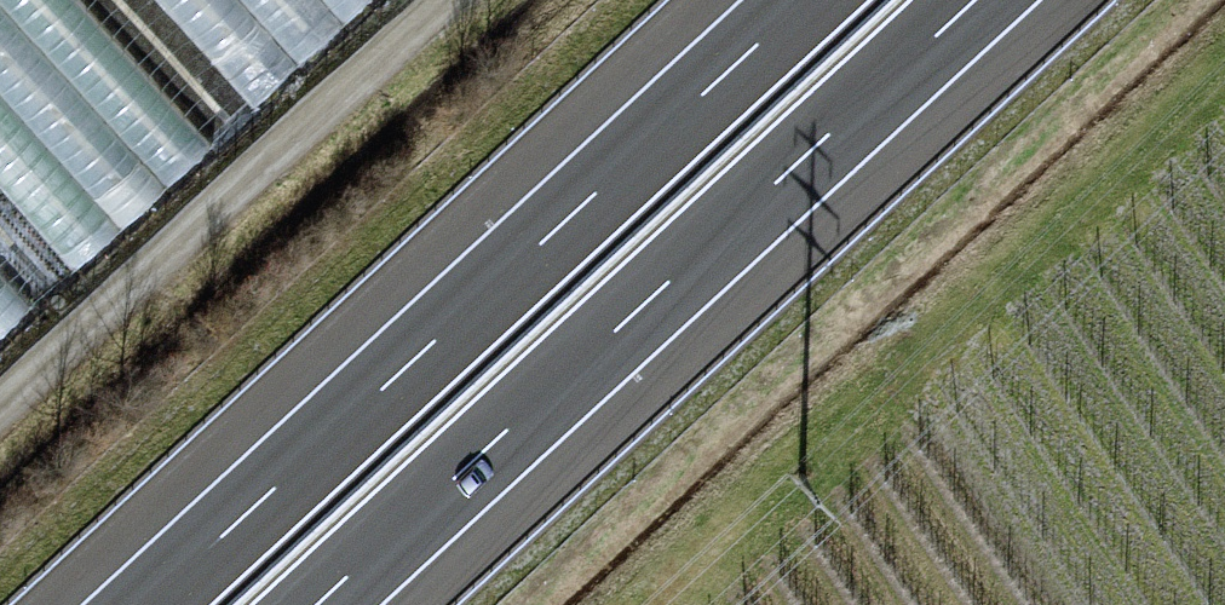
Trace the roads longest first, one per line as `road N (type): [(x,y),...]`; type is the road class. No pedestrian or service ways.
road 1 (motorway): [(805,0),(146,604)]
road 2 (motorway): [(318,604),(976,0)]
road 3 (track): [(434,0),(0,397)]

